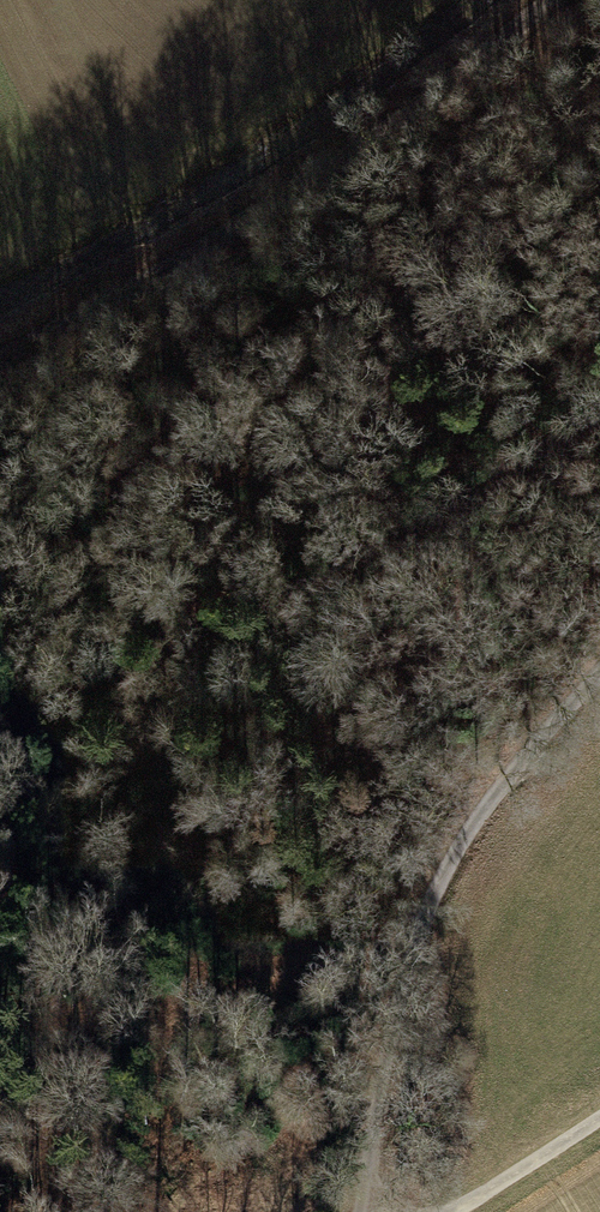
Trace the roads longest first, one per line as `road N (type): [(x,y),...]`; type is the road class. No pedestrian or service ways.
road 1 (track): [(599,402),(443,508),(0,727)]
road 2 (track): [(0,344),(196,255),(533,34),(566,0)]
road 3 (track): [(599,676),(513,772),(413,959),(354,1211)]
road 4 (track): [(599,327),(233,477)]
road 5 (track): [(454,1211),(599,1117)]

